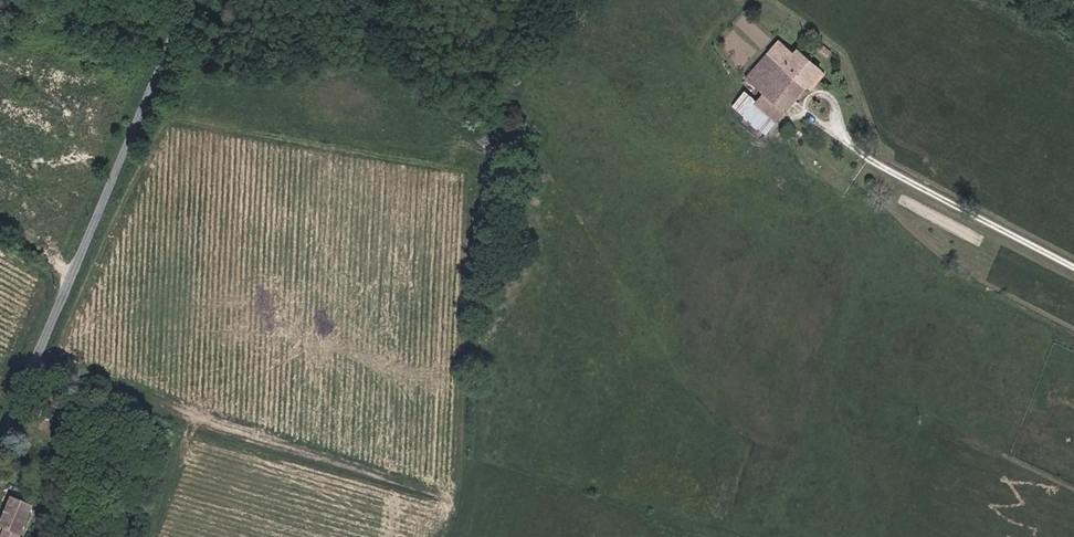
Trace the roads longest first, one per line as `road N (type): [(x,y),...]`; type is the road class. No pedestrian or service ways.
road 1 (residential): [(196,0),(175,78),(0,493)]
road 2 (track): [(809,118),(876,165),(1073,267)]

